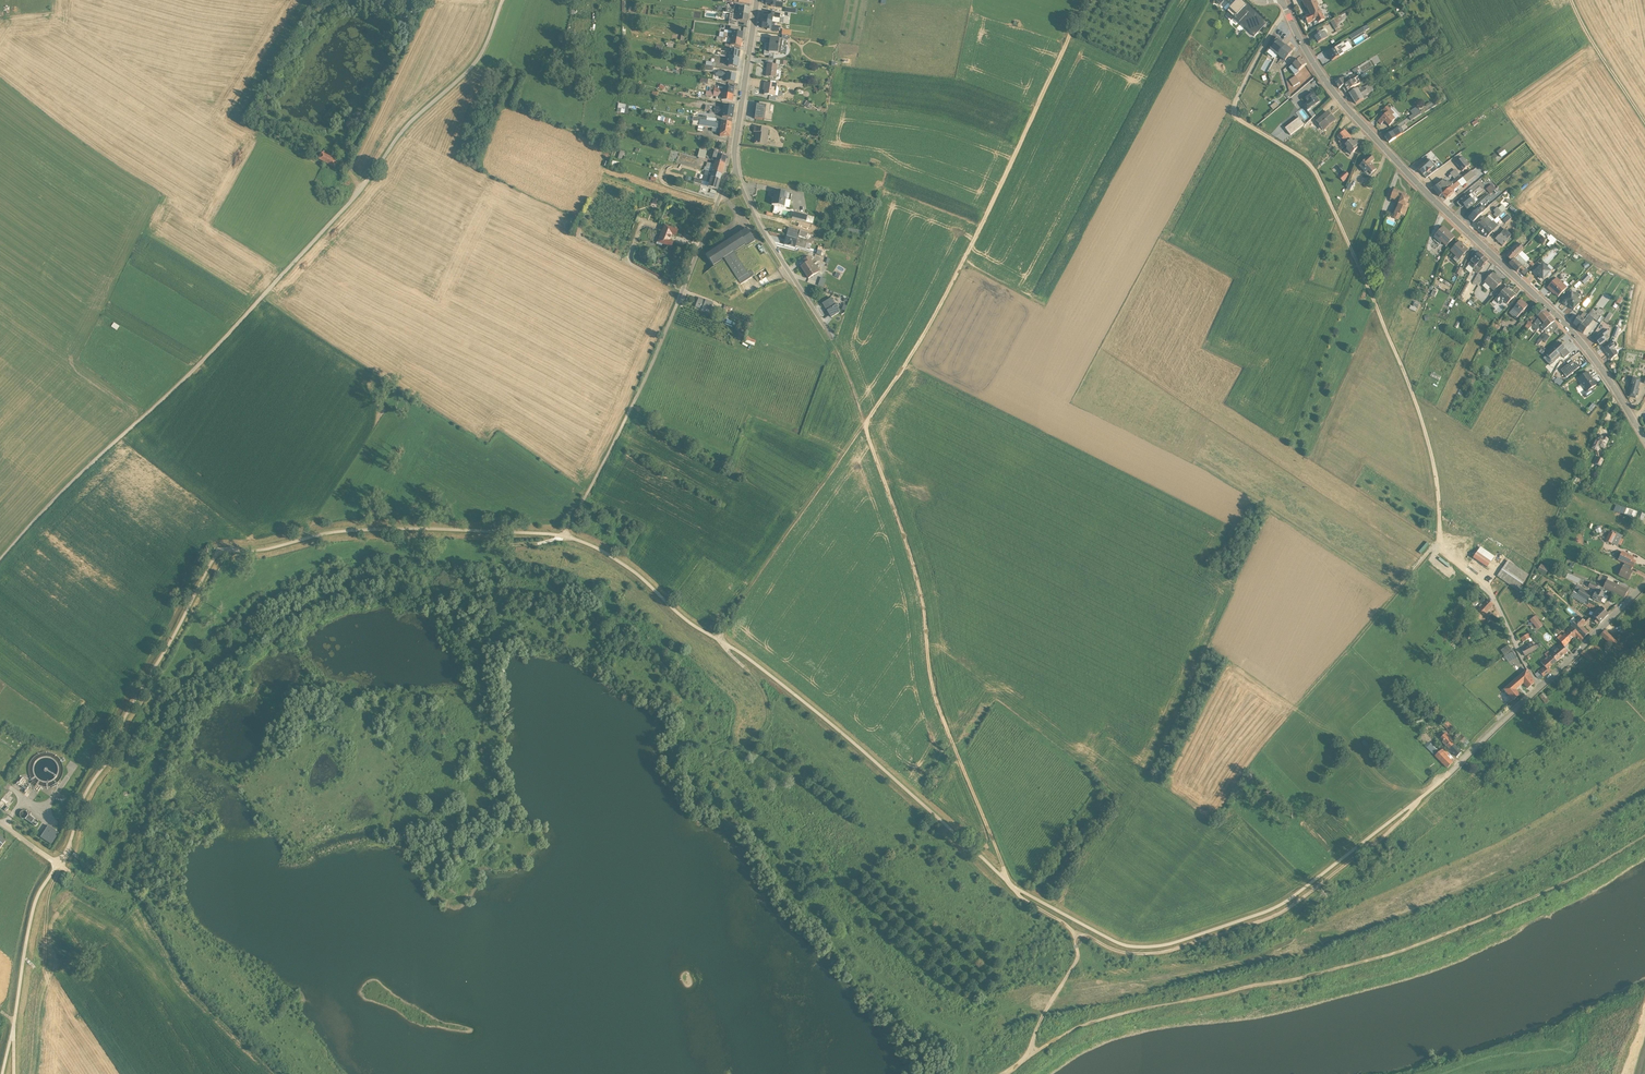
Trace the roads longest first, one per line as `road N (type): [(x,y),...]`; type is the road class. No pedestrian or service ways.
road 1 (unclassified): [(504,0),(474,65),(401,134),(362,189),(234,328),(0,560)]
road 2 (track): [(1644,836),(1538,896),(1415,947),(1090,1022),(1025,1059)]
road 3 (track): [(1435,550),(1439,503),(1421,421),(1339,221),(1308,165),(1232,113),(1287,14)]
road 4 (residential): [(1282,0),(1338,100),(1577,340),(1644,441)]
road 5 (track): [(865,424),(973,244),(1084,0)]
road 6 (track): [(1002,868),(940,710),(919,588),(865,424)]
road 7 (track): [(1077,934),(1134,955),(1257,924),(1401,822)]
road 8 (track): [(1480,585),(1435,550),(1429,553),(1298,703)]
road 9 (track): [(718,641),(865,424)]
road 10 (unclassified): [(678,304),(563,537)]
road 11 (residential): [(832,340),(736,177)]
road 12 (residential): [(736,177),(757,0)]
road 13 (track): [(1570,0),(1644,127)]
road 14 (residential): [(1541,687),(1644,585)]
road 15 (residential): [(736,177),(722,191),(678,304)]
road 16 (track): [(1025,1059),(1076,961),(1077,934)]
road 17 (residential): [(1447,777),(1541,687)]
road 18 (track): [(744,669),(767,699),(767,723),(719,759)]
road 19 (unclassified): [(1541,687),(1480,585)]

